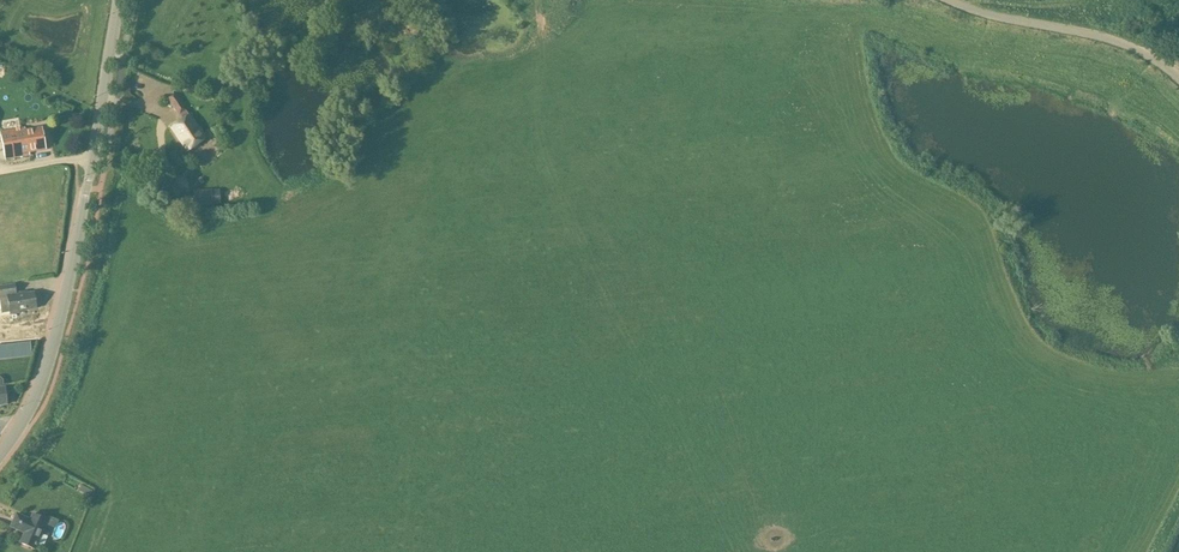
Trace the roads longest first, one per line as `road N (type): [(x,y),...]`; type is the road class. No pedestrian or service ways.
road 1 (tertiary): [(22,420),(64,313),(92,157)]
road 2 (unclassified): [(1178,82),(1111,37),(953,0)]
road 3 (tertiary): [(92,157),(118,0)]

